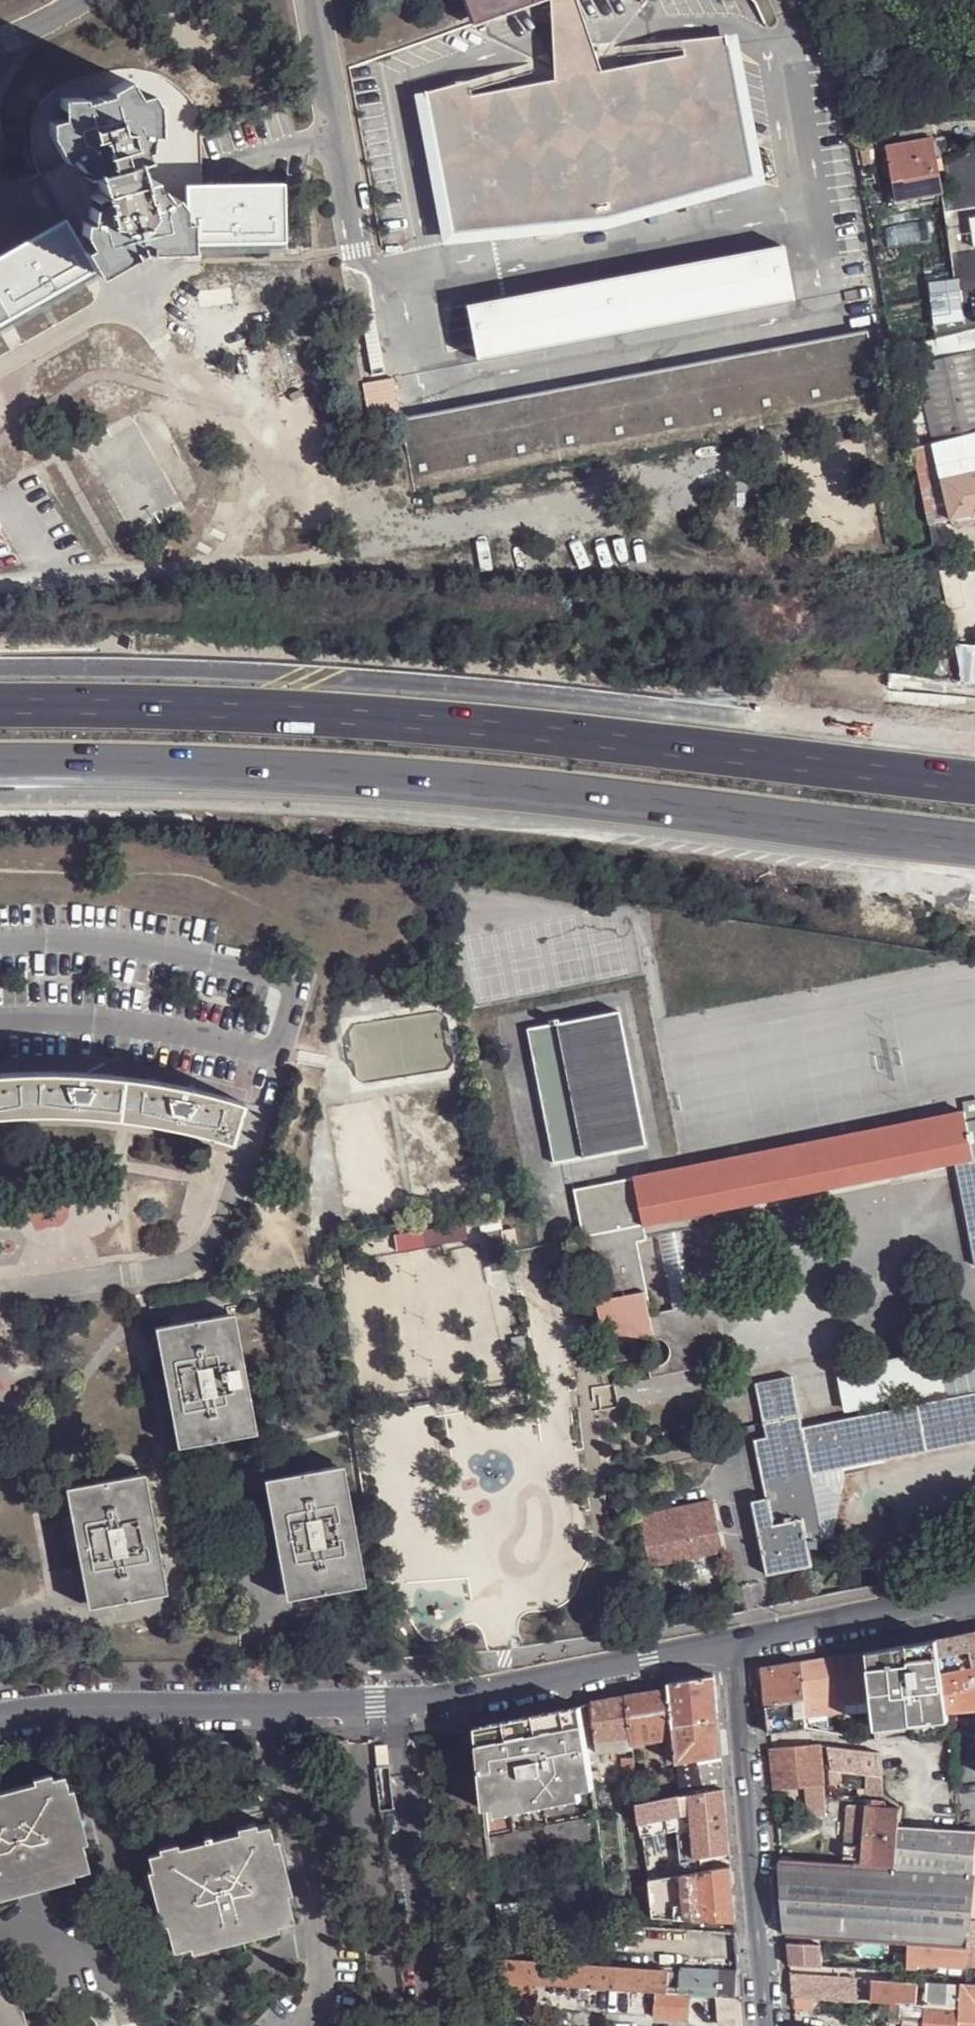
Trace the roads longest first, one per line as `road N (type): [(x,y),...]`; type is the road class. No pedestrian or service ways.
road 1 (motorway): [(974,778),(487,719),(0,701)]
road 2 (motorway): [(0,771),(300,778),(974,846)]
road 3 (tertiary): [(0,1716),(68,1707),(395,1703),(736,1645)]
road 4 (tertiary): [(736,1645),(766,2025)]
road 5 (tertiary): [(736,1645),(974,1599)]

